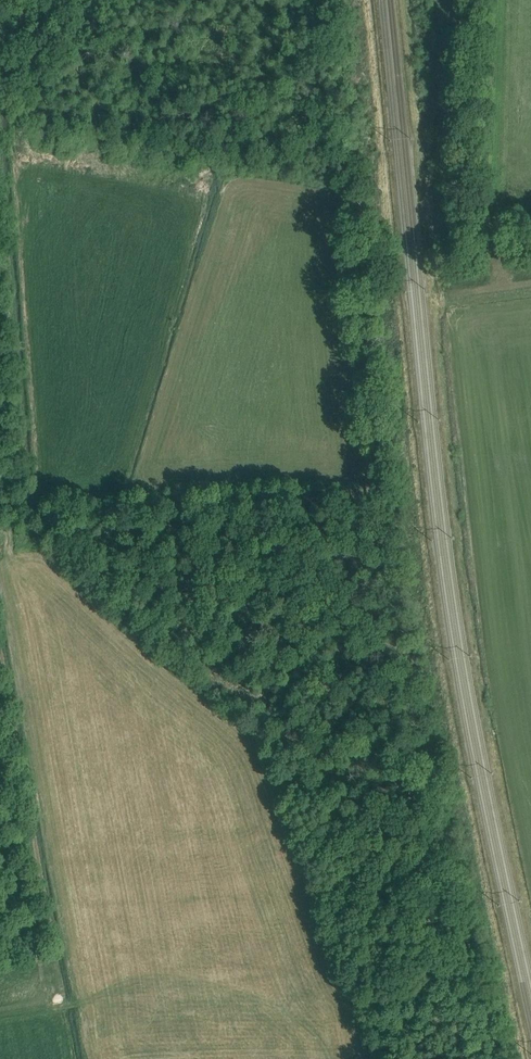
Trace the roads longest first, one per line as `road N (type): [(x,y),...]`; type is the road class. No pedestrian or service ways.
road 1 (track): [(461,253),(474,0)]

